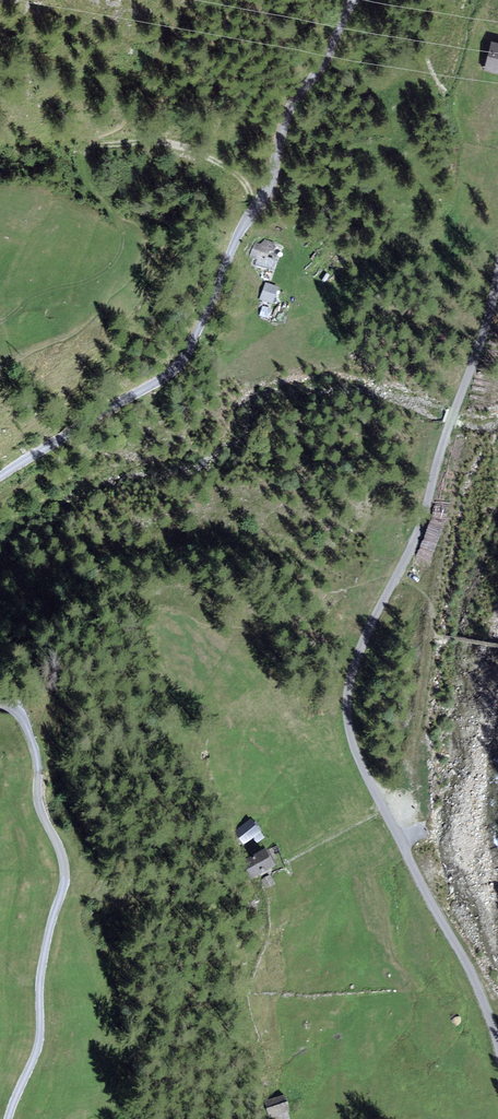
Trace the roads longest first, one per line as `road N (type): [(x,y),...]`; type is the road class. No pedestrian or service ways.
road 1 (unclassified): [(497,1043),(471,972),(358,758),(347,702),(355,664),(416,536),(497,278)]
road 2 (unclassified): [(354,0),(325,61),(299,93),(274,170),(182,360),(0,478)]
road 3 (unclassified): [(0,706),(24,718),(30,733),(38,798),(65,868),(40,982),(37,1052),(8,1118)]

